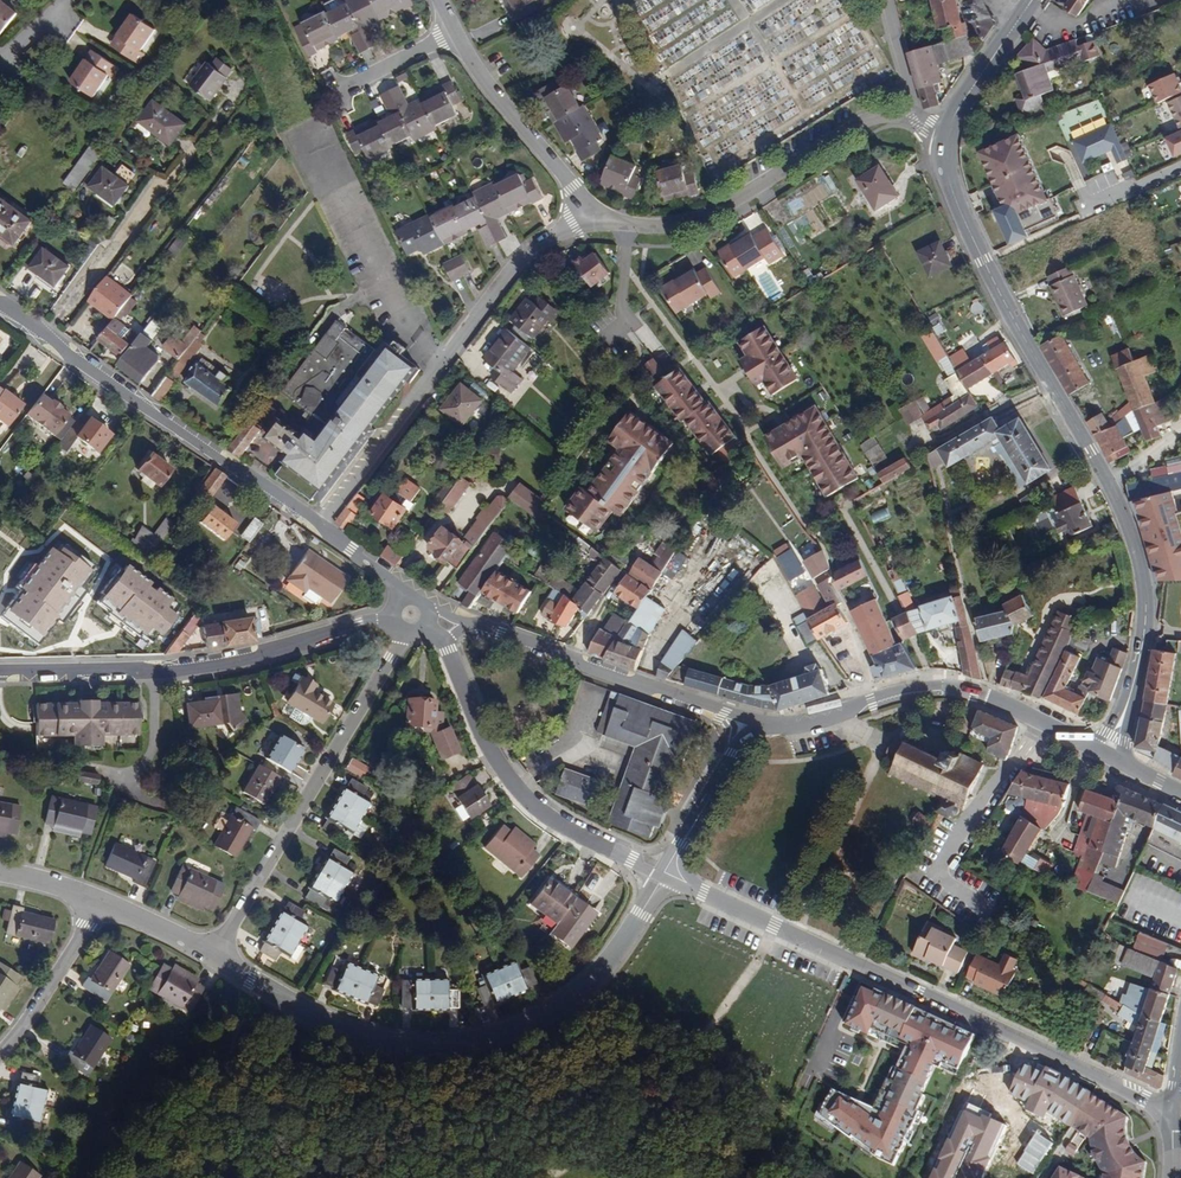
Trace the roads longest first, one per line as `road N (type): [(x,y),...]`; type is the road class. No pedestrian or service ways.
road 1 (tertiary): [(947,138),(959,211),(1137,548),(1147,609),(1136,685),(1109,755)]
road 2 (tertiary): [(663,874),(1175,1112)]
road 3 (residential): [(215,956),(317,1020),(371,1040),(420,1048),(476,1043),(539,1021),(595,973),(663,874)]
road 4 (residential): [(321,525),(513,266),(588,215)]
road 5 (tertiary): [(0,670),(166,675),(260,657),(386,615)]
road 6 (residential): [(321,525),(0,303)]
road 7 (residential): [(215,956),(405,640)]
road 8 (tertiary): [(1109,755),(1010,705),(955,687),(899,691),(802,724),(765,723)]
road 9 (residential): [(588,215),(686,225),(873,115),(919,122)]
road 10 (tertiary): [(445,645),(507,776),(532,803),(663,874)]
road 11 (tertiary): [(765,723),(471,623)]
road 12 (residential): [(435,0),(588,215)]
road 13 (tertiary): [(765,723),(732,752),(663,874)]
road 14 (residential): [(102,906),(0,1057)]
road 15 (tertiary): [(1033,0),(959,106),(947,138)]
road 16 (residential): [(919,122),(891,0)]
road 17 (residential): [(102,906),(215,956)]

